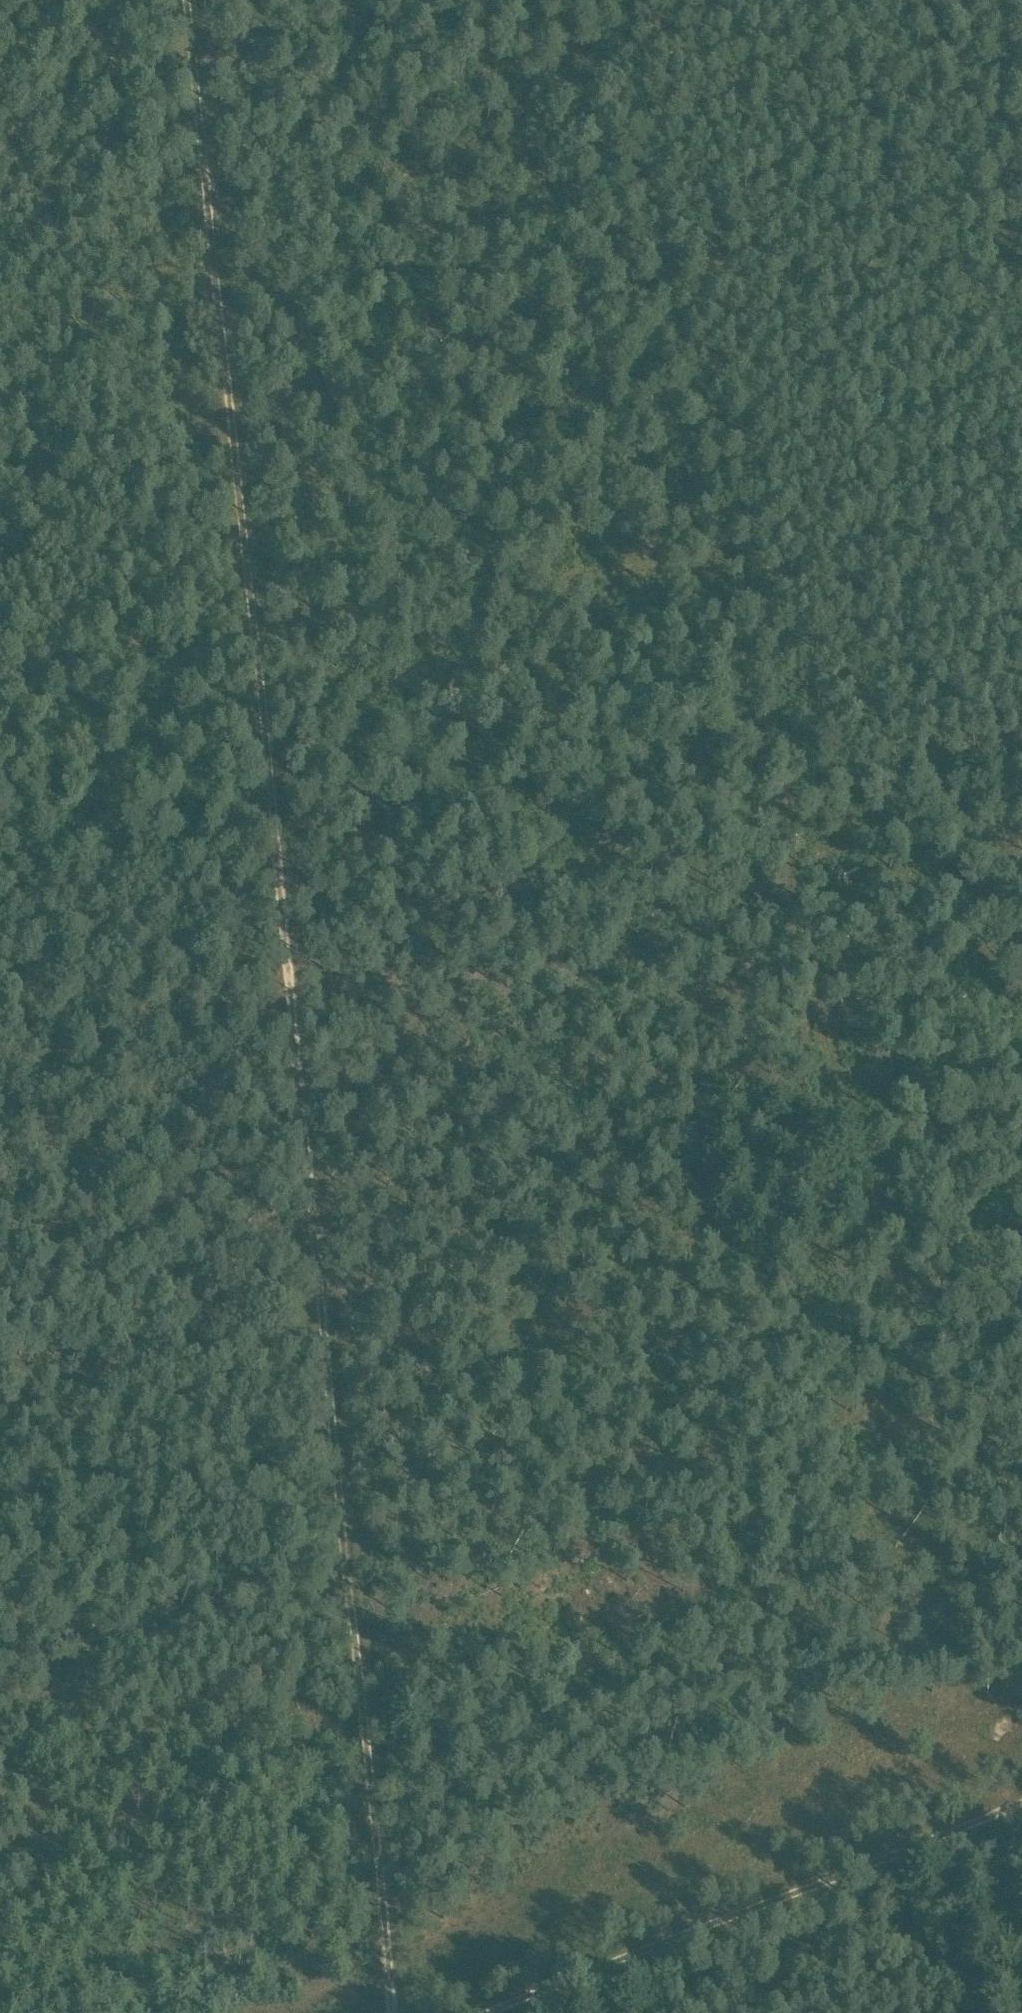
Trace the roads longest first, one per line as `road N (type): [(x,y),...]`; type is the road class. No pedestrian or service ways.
road 1 (track): [(176,0),(323,1414),(397,2012)]
road 2 (track): [(1021,1762),(548,0)]
road 3 (track): [(482,2012),(1021,1803)]
road 4 (track): [(245,662),(694,554)]

